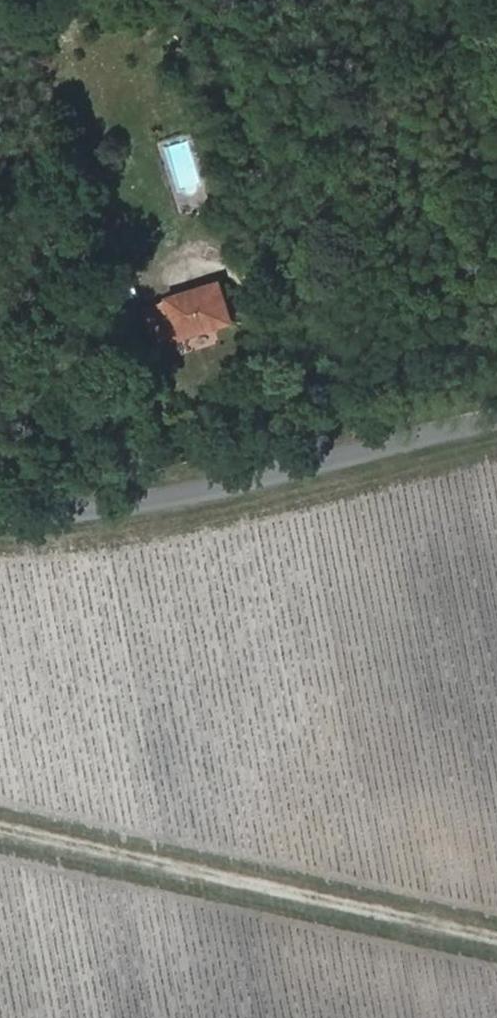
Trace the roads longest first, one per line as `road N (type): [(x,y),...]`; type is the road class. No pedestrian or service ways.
road 1 (track): [(0,827),(496,936)]
road 2 (unclassified): [(0,516),(145,498),(496,412)]

